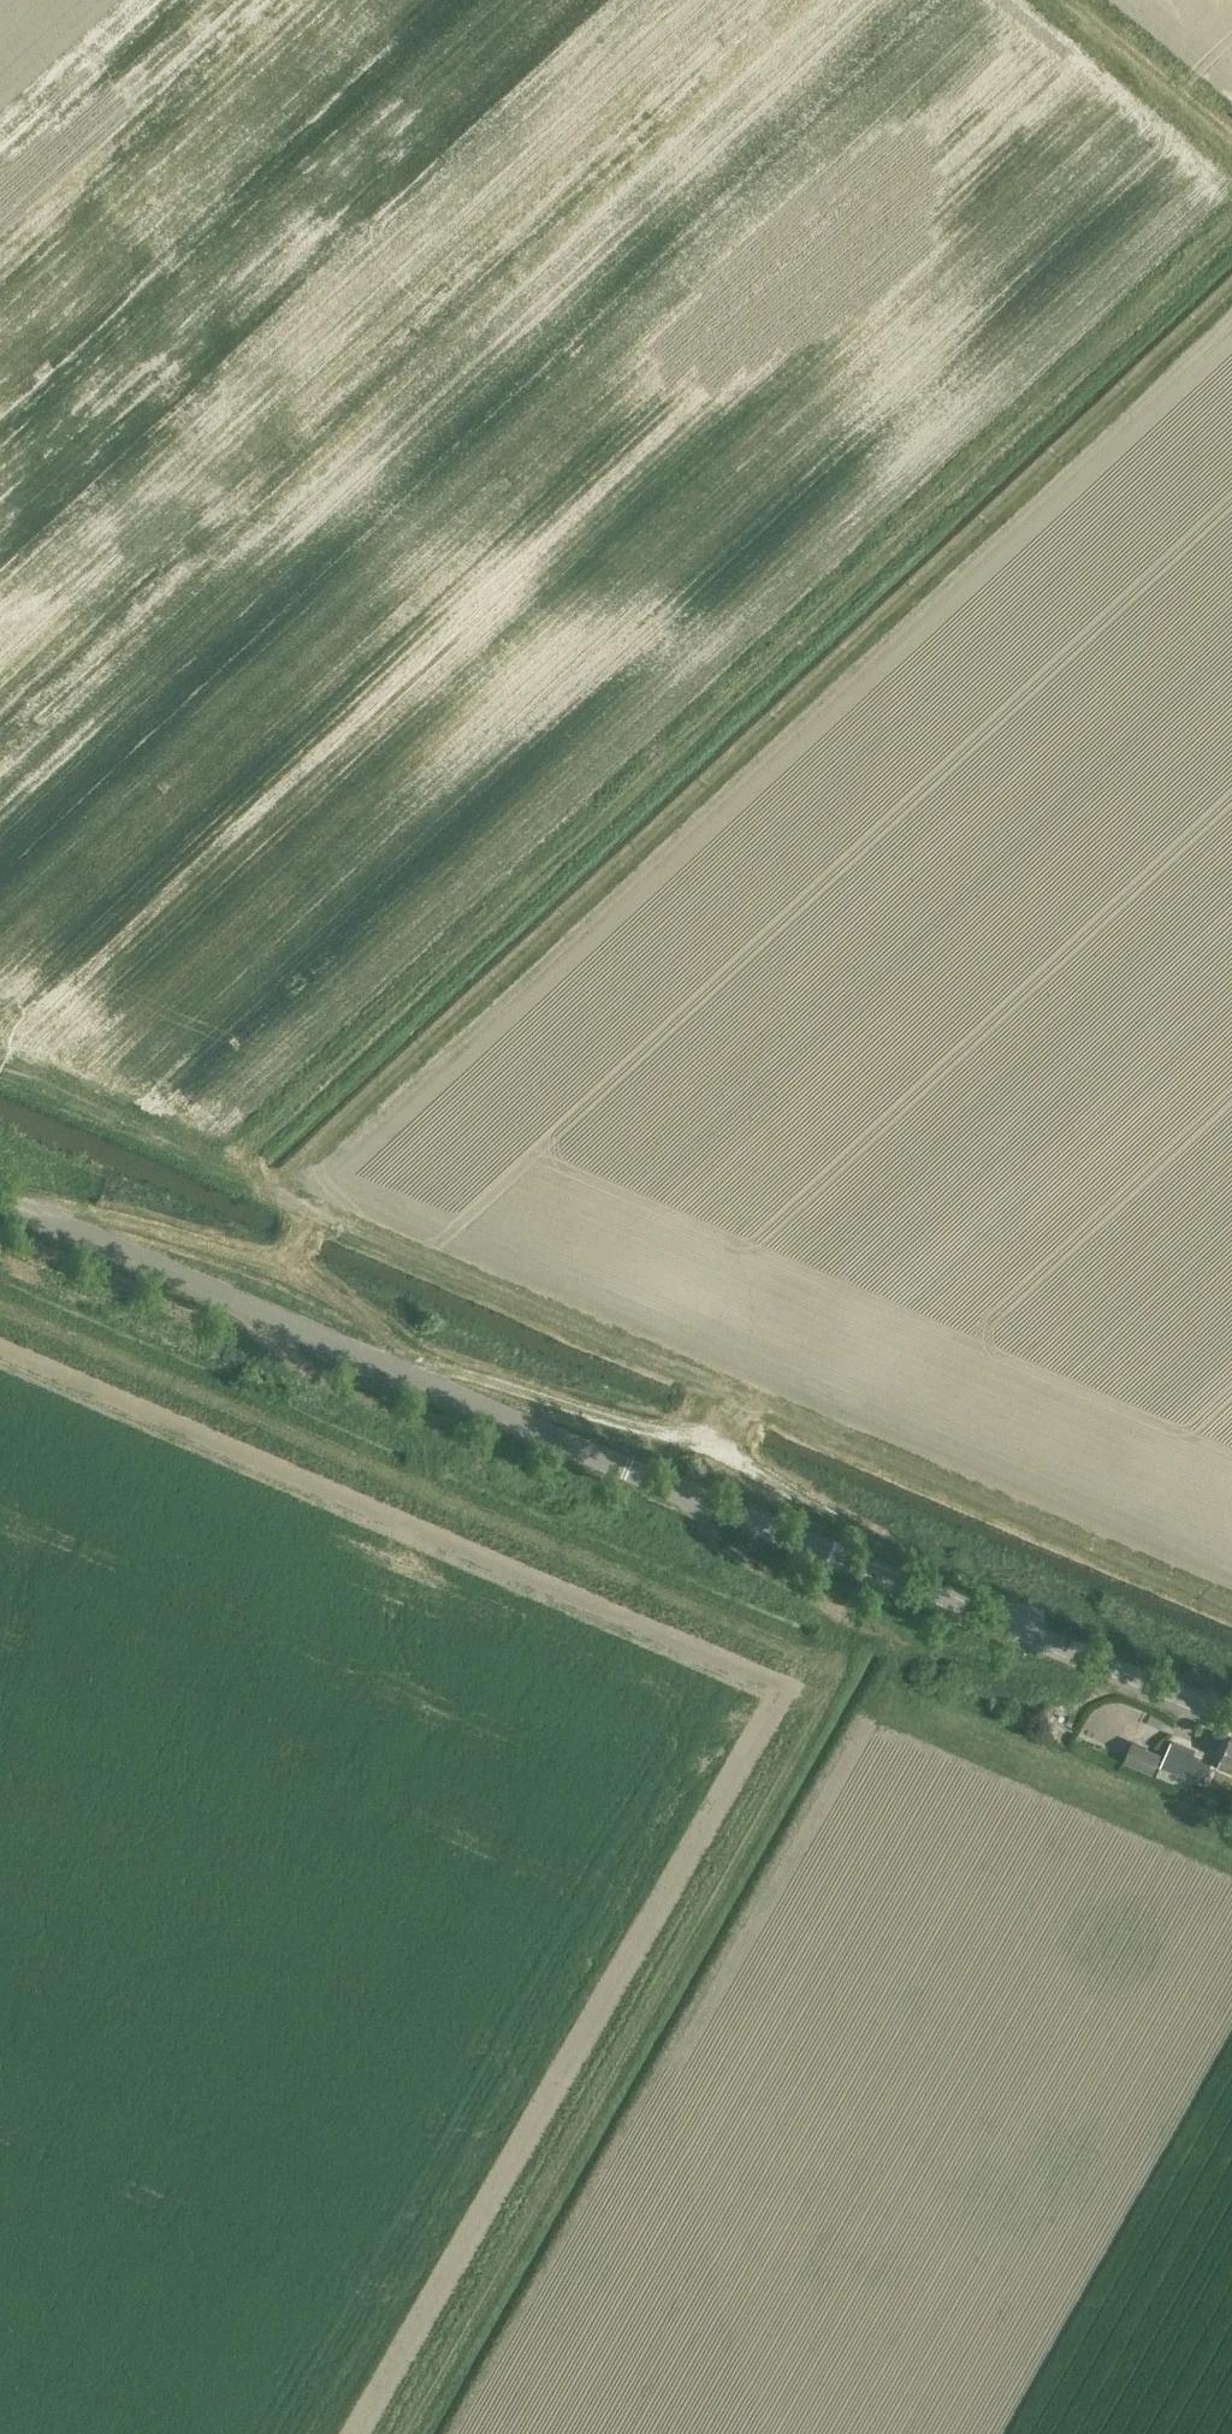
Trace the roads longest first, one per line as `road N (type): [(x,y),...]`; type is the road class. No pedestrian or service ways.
road 1 (residential): [(1231,1719),(560,1435)]
road 2 (unclassified): [(560,1435),(0,1200)]

